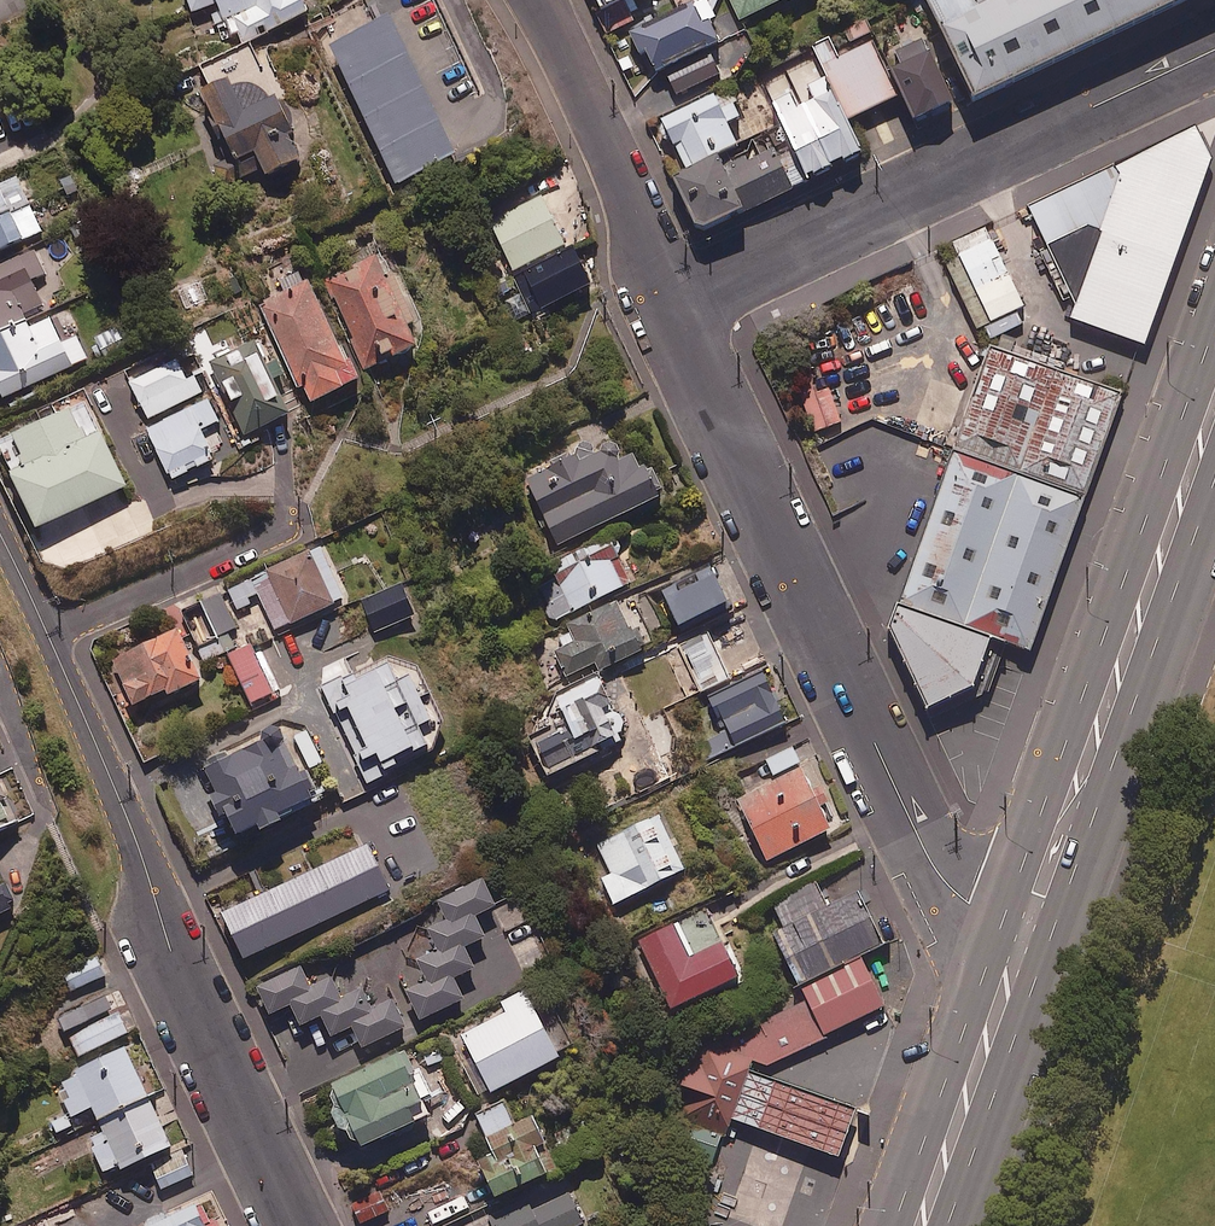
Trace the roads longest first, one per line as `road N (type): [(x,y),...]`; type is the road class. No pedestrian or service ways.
road 1 (residential): [(0,542),(124,816),(178,961),(303,1225)]
road 2 (residential): [(672,301),(927,855),(958,894),(1003,916)]
road 3 (secondary): [(1003,916),(1214,327)]
road 4 (residential): [(672,301),(1214,47)]
road 5 (secondary): [(1214,475),(1053,934)]
road 6 (residential): [(529,0),(672,301)]
road 7 (secondary): [(893,1225),(1003,916)]
road 8 (secondary): [(1053,934),(948,1225)]

